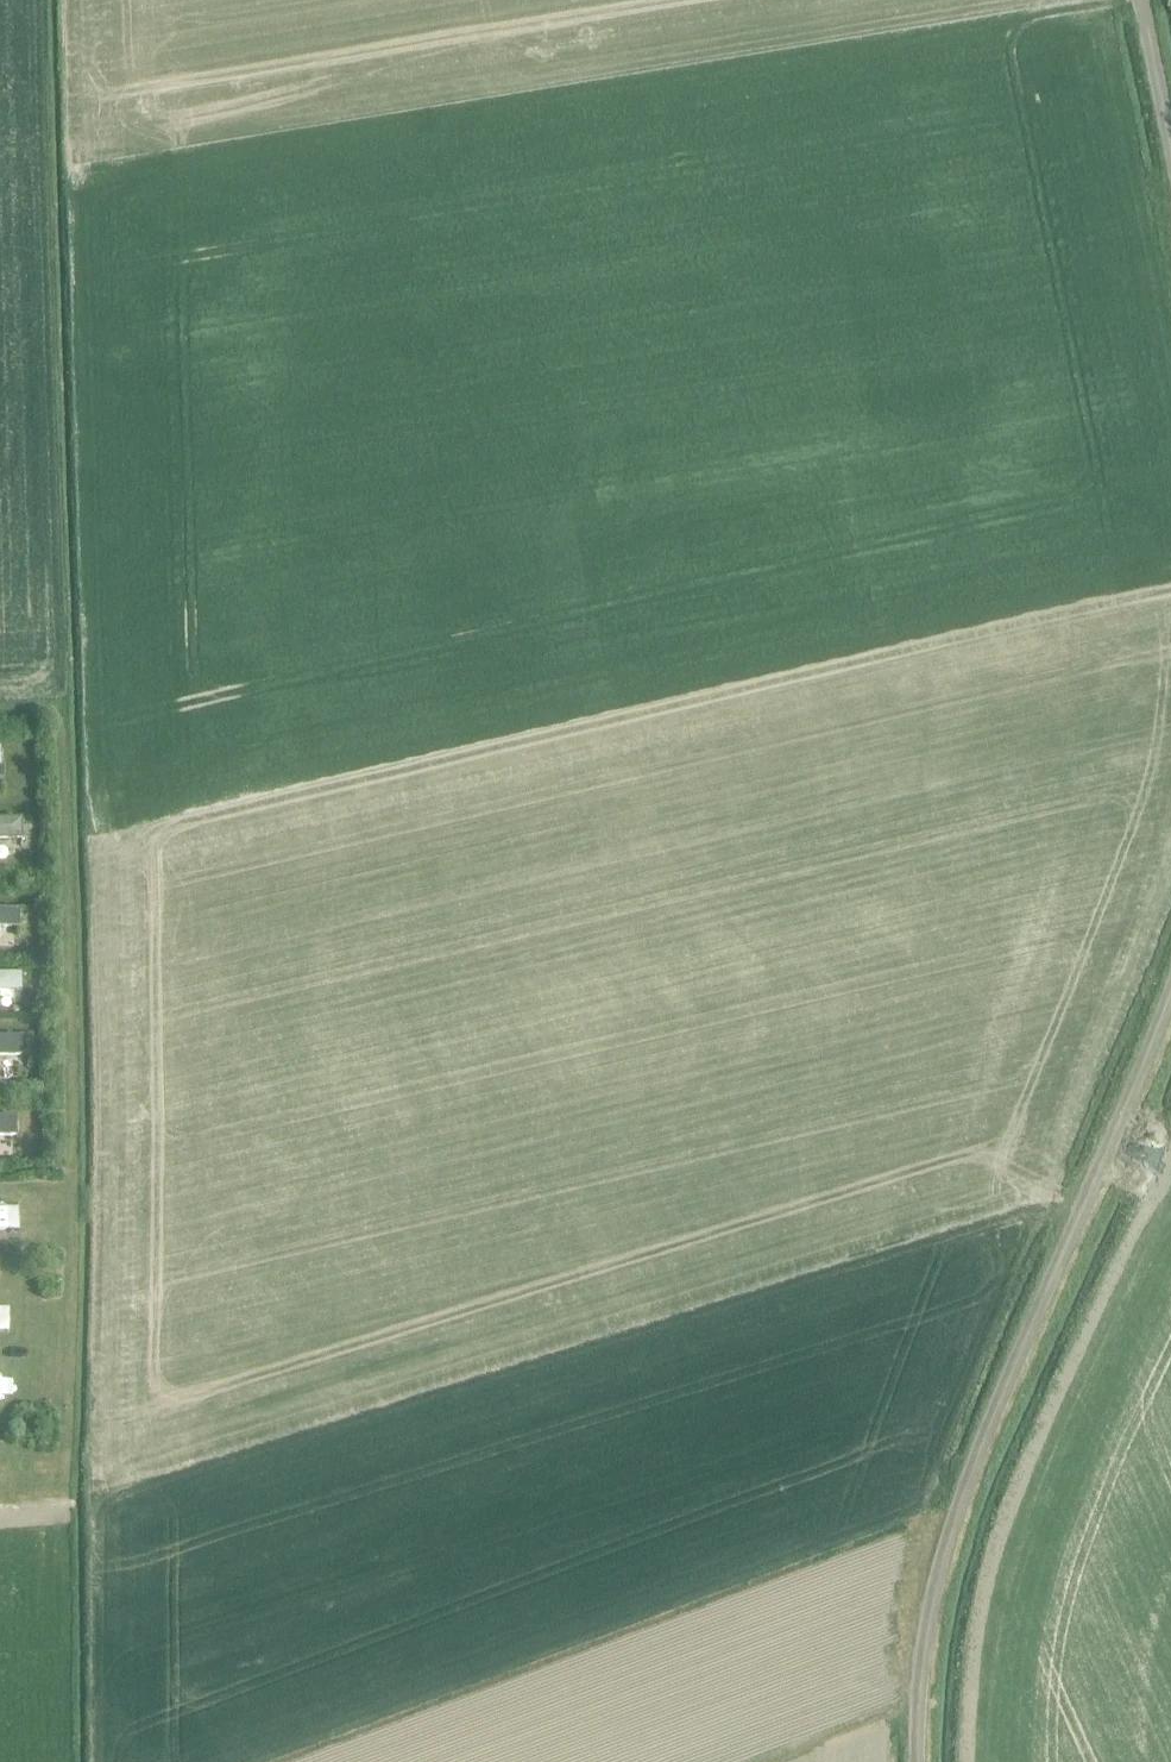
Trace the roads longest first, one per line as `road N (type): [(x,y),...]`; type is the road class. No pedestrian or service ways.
road 1 (track): [(920,1761),(928,1640),(955,1519),(1170,995)]
road 2 (track): [(1170,145),(1142,0)]

